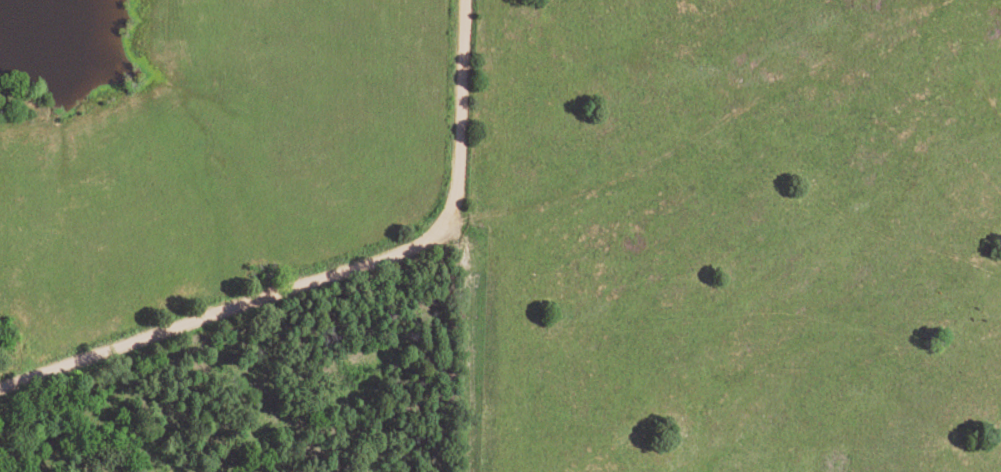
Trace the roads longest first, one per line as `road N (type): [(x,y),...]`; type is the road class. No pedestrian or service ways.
road 1 (residential): [(0,387),(389,258),(432,235),(451,208),(458,176),(464,0)]

